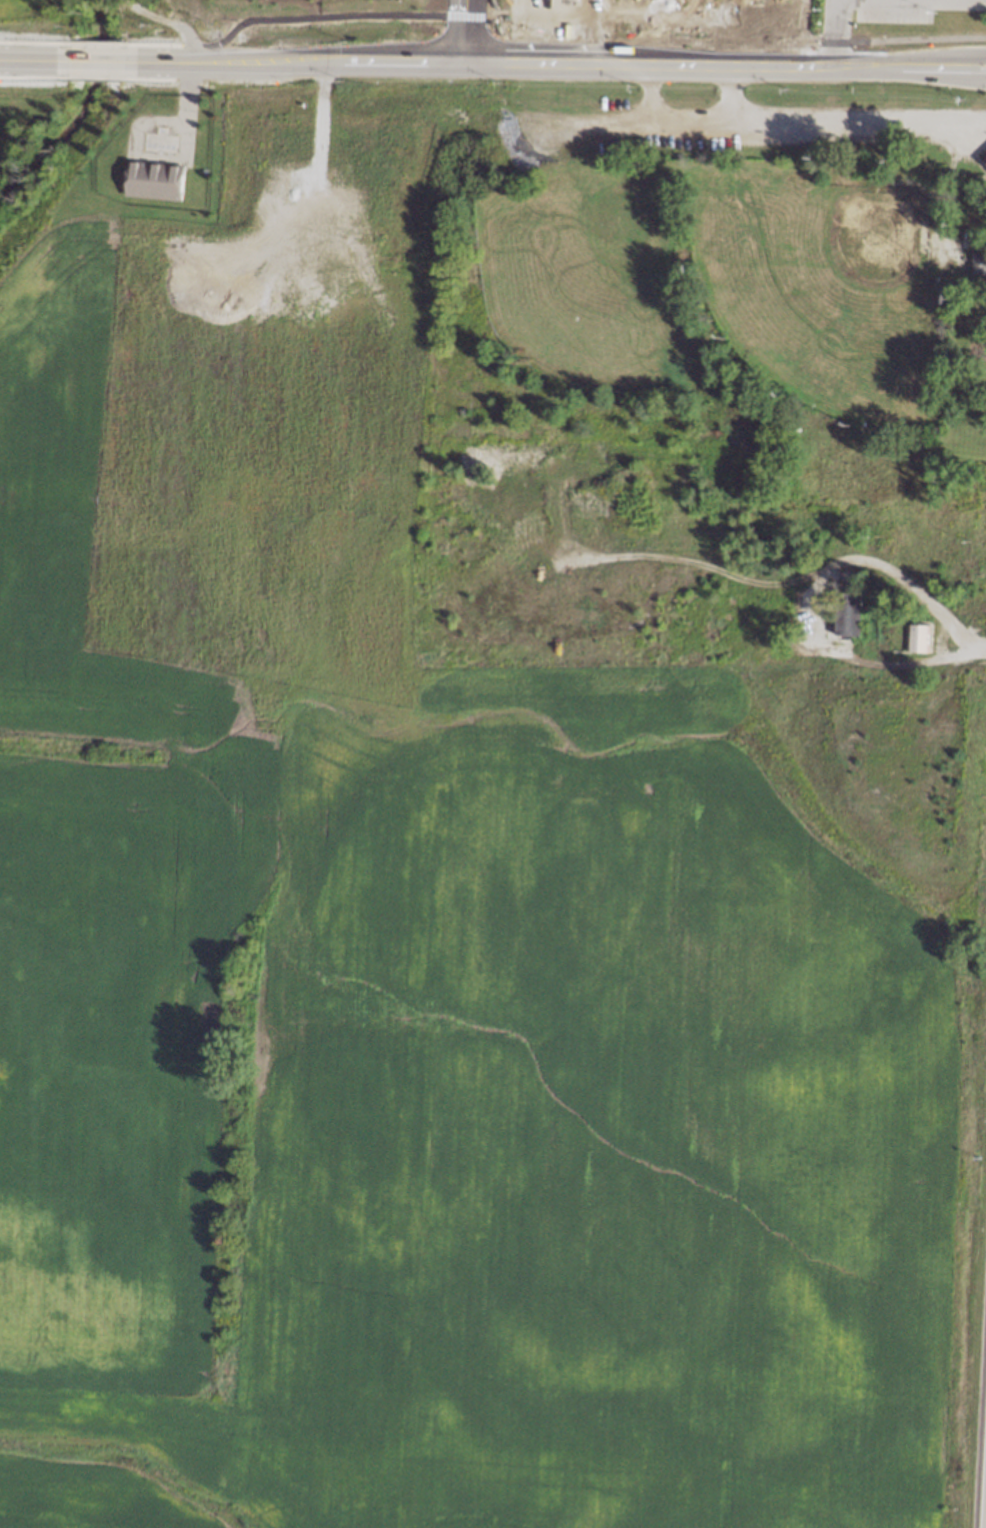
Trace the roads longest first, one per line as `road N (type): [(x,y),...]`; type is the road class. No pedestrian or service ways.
road 1 (tertiary): [(832,65),(123,62)]

